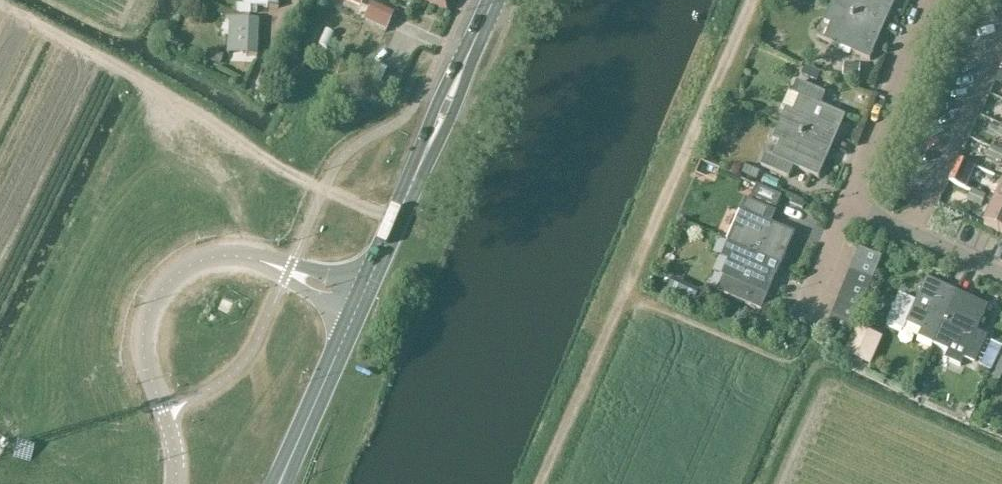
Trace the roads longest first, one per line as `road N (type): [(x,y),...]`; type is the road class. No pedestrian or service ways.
road 1 (track): [(535,483),(754,0)]
road 2 (unclassified): [(359,304),(234,256),(191,265),(164,286),(143,345),(172,438),(175,483)]
road 3 (track): [(0,5),(323,190)]
road 4 (residential): [(850,206),(933,0)]
road 5 (primary): [(284,473),(359,304)]
road 6 (residential): [(1001,277),(850,206)]
road 7 (primary): [(413,178),(449,123),(473,42)]
road 8 (primary): [(473,42),(435,104),(413,178)]
road 9 (primary): [(359,304),(413,178)]
road 10 (residential): [(802,321),(850,206)]

